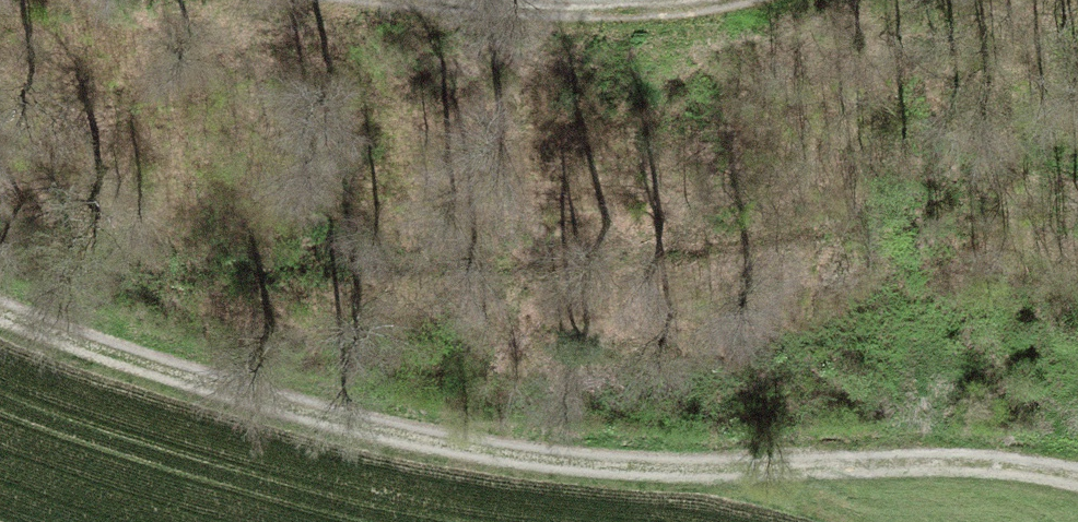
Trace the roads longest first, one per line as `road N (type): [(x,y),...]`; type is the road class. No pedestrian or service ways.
road 1 (track): [(0,311),(109,353),(323,417),(545,460),(710,471),(901,462),(1077,477)]
road 2 (track): [(433,0),(653,9),(726,0)]

